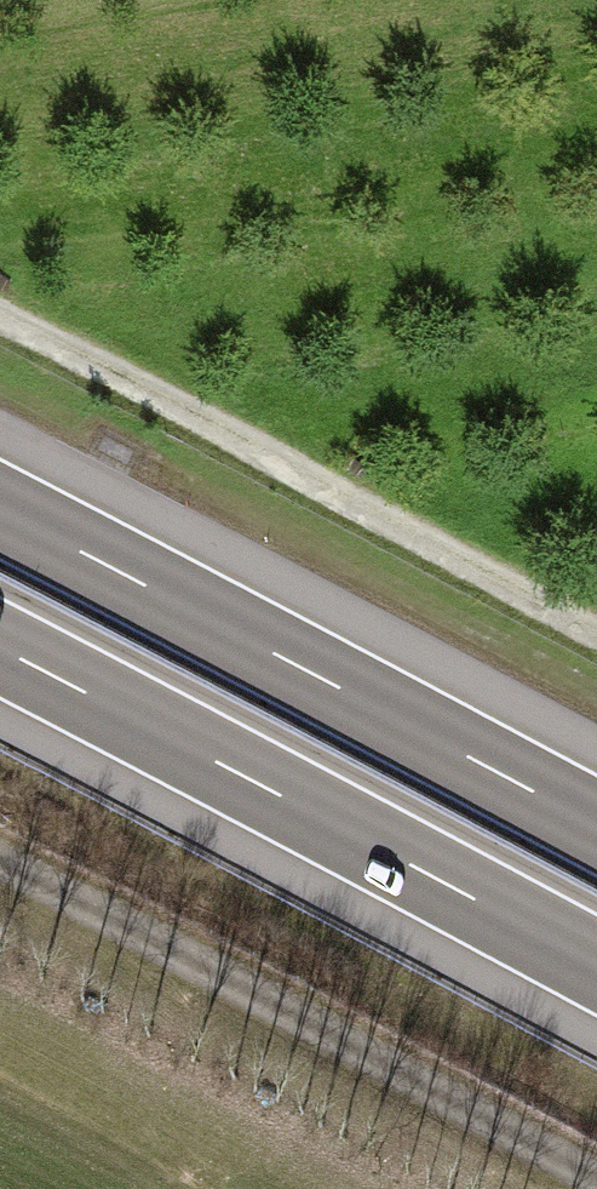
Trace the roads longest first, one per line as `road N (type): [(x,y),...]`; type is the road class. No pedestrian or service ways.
road 1 (track): [(596,633),(0,311)]
road 2 (track): [(0,862),(196,960),(596,1182)]
road 3 (motorway): [(0,648),(596,966)]
road 4 (motorway): [(596,826),(0,509)]

